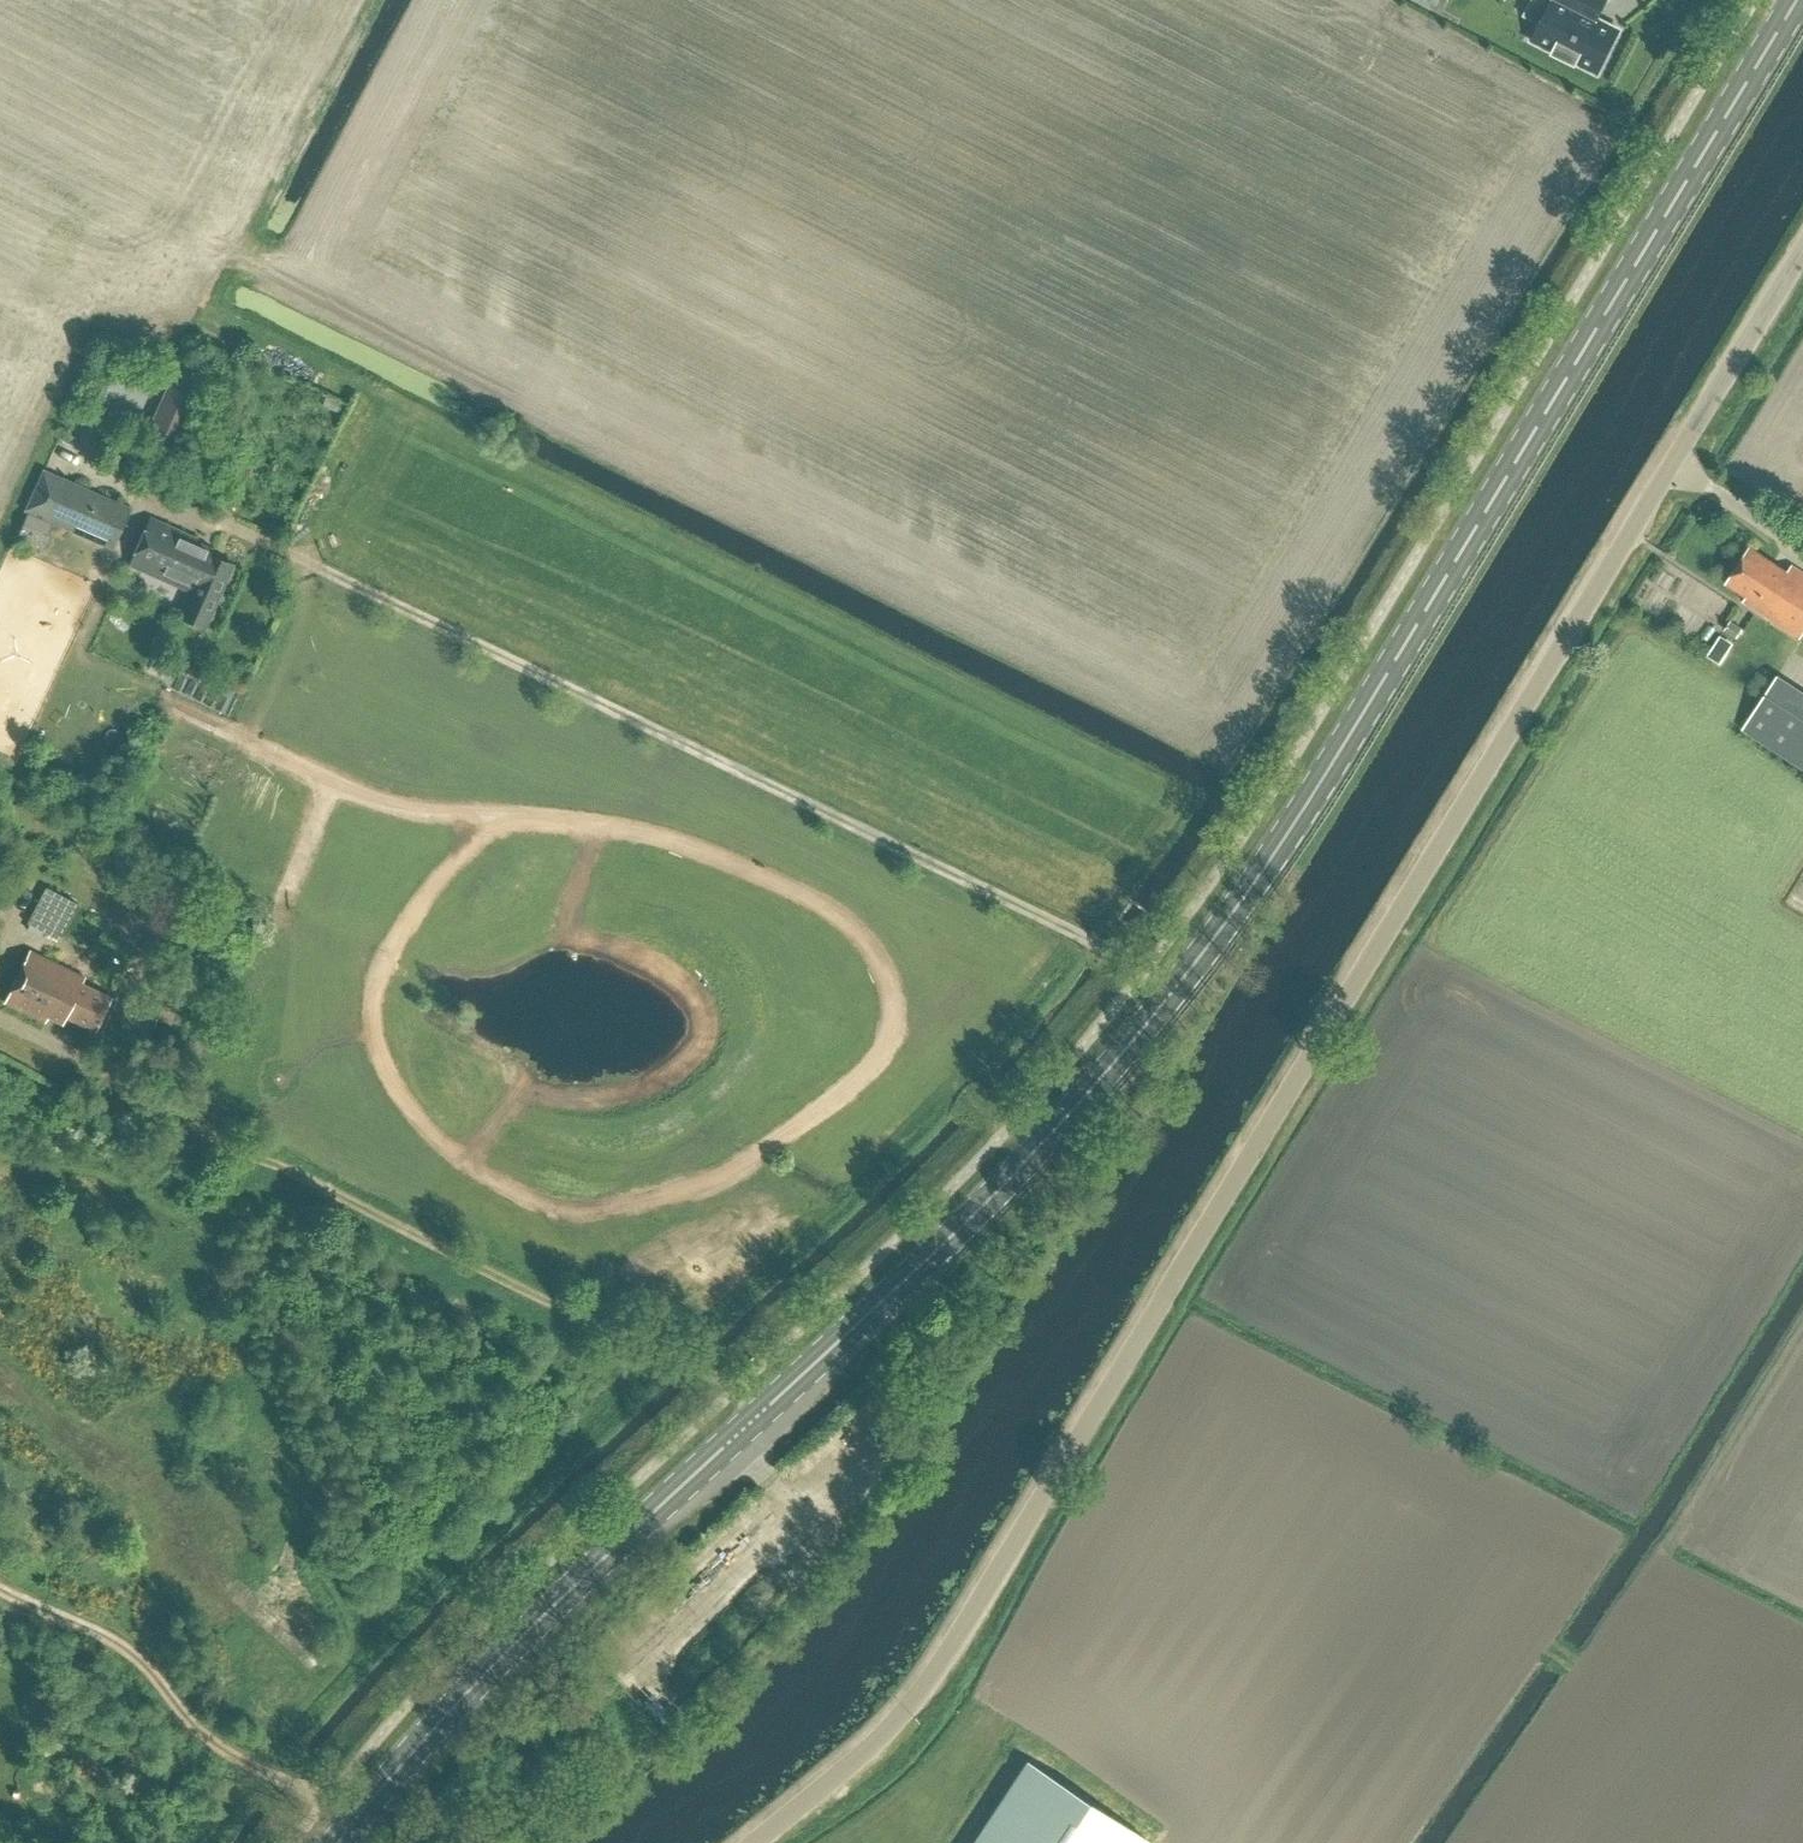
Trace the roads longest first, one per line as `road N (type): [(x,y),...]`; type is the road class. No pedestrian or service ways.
road 1 (primary): [(336,1842),(477,1675),(1071,1113),(1173,990),(1316,792),(1797,0)]
road 2 (unclassified): [(751,1842),(906,1709),(1802,246)]
road 3 (track): [(1110,947),(281,551)]
road 4 (track): [(226,1600),(320,1682),(350,1649),(345,1610),(323,1575),(246,1351),(184,1221),(89,1173),(0,1154)]
road 5 (track): [(347,1829),(292,1782),(205,1738),(152,1668),(125,1646),(0,1590)]

